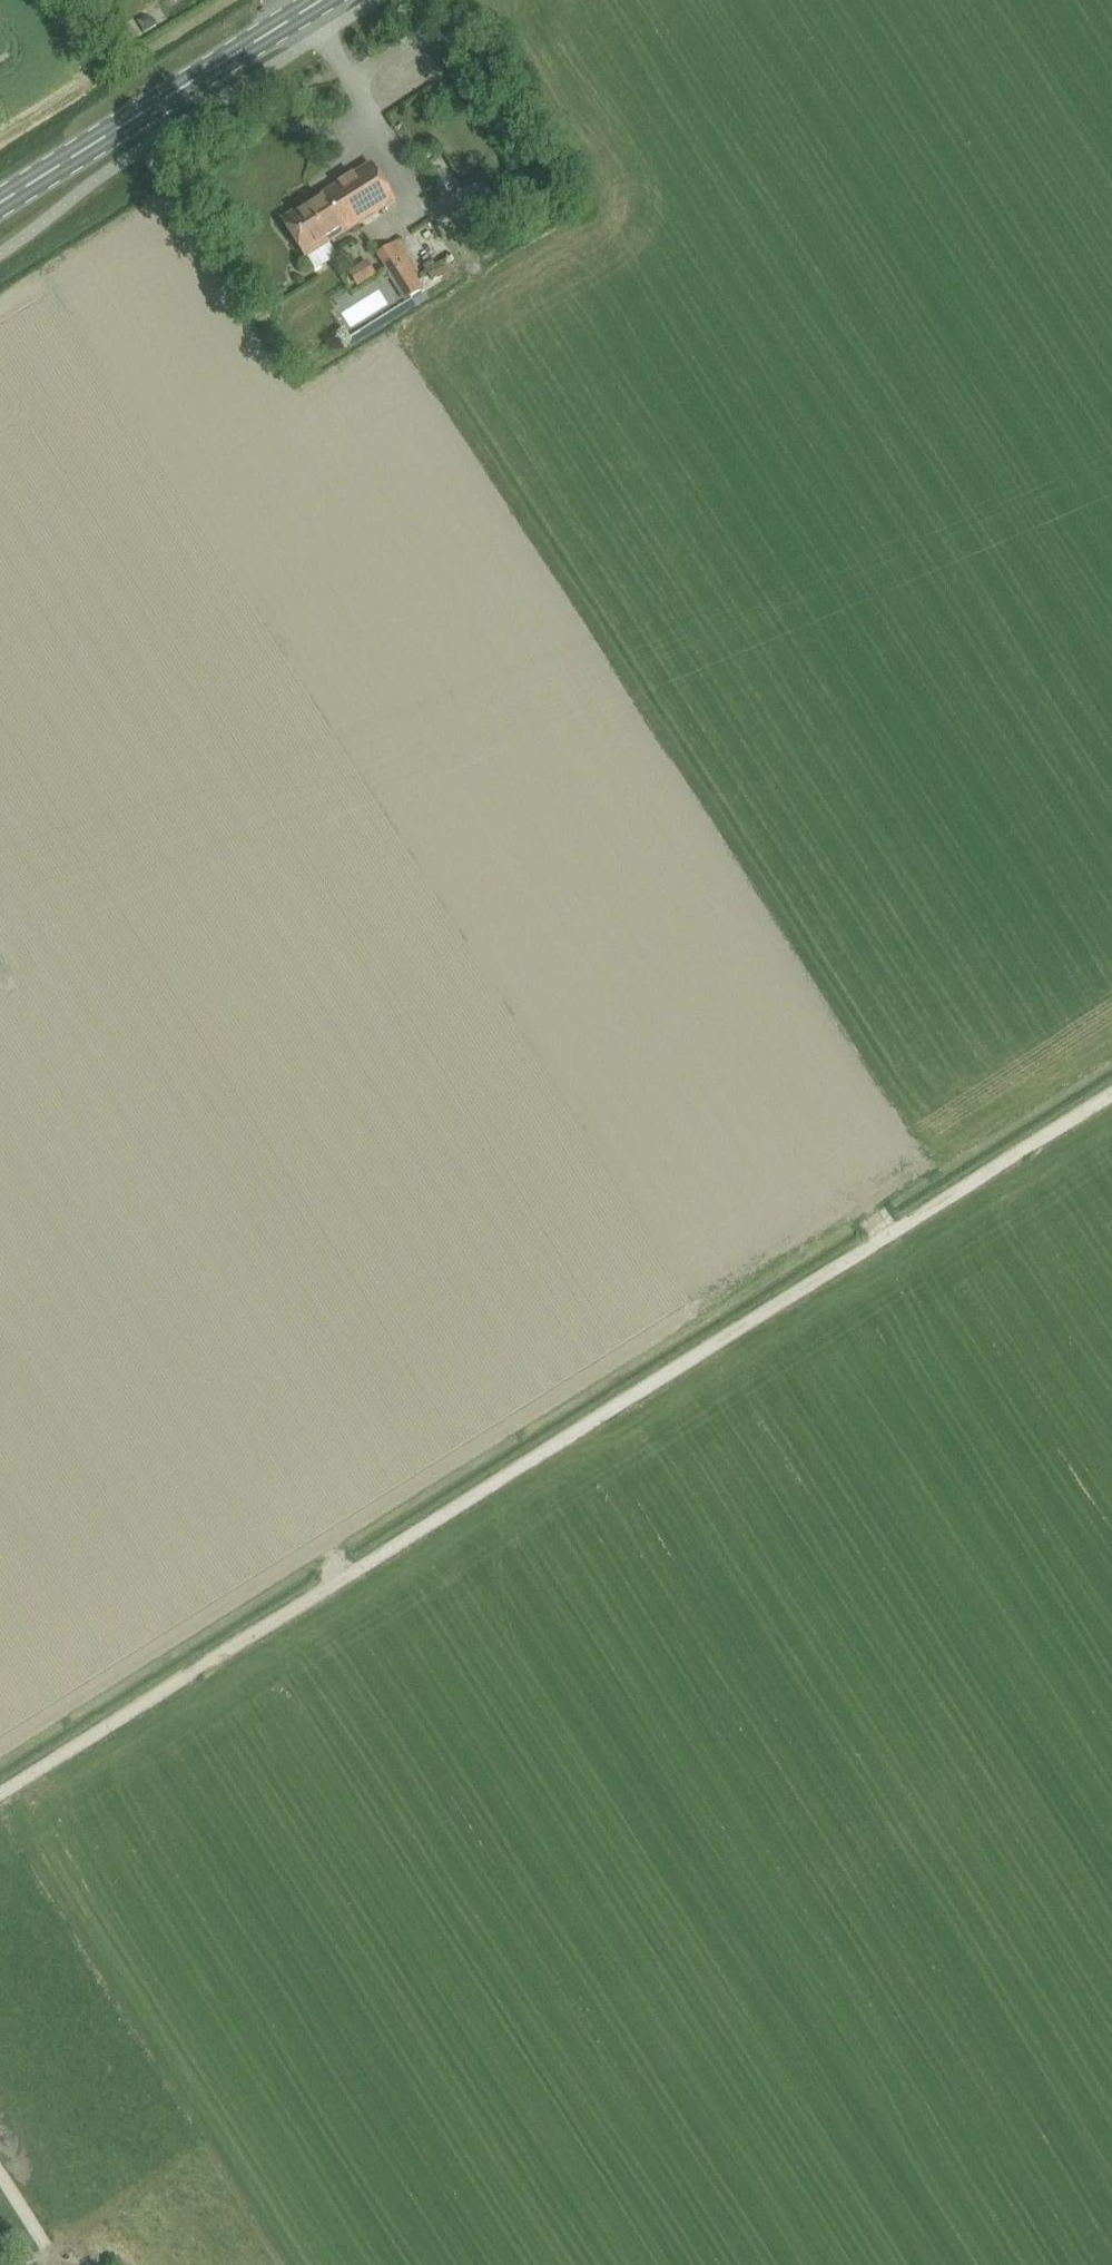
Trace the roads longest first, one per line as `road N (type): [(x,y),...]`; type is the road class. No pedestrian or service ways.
road 1 (secondary): [(0,203),(322,0)]

